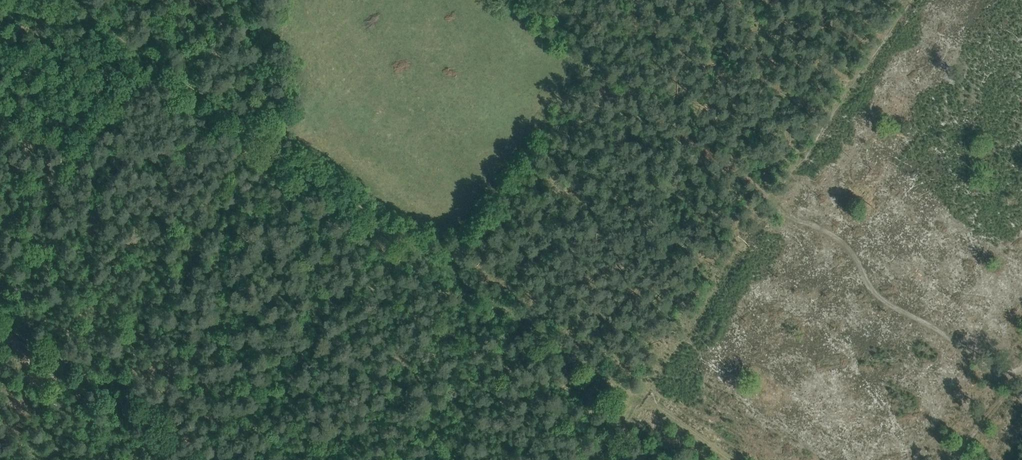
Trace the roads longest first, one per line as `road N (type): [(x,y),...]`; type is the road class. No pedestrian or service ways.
road 1 (track): [(149,56),(0,278)]
road 2 (track): [(447,262),(240,119)]
road 3 (track): [(645,394),(447,262)]

